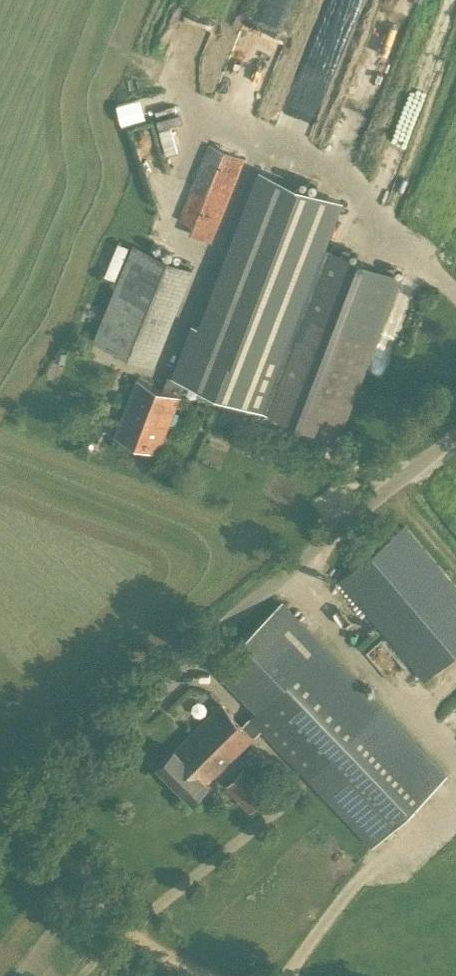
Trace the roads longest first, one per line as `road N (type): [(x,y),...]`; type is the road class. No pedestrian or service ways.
road 1 (unclassified): [(0,804),(455,449)]
road 2 (track): [(18,793),(98,901),(133,934),(207,975)]

